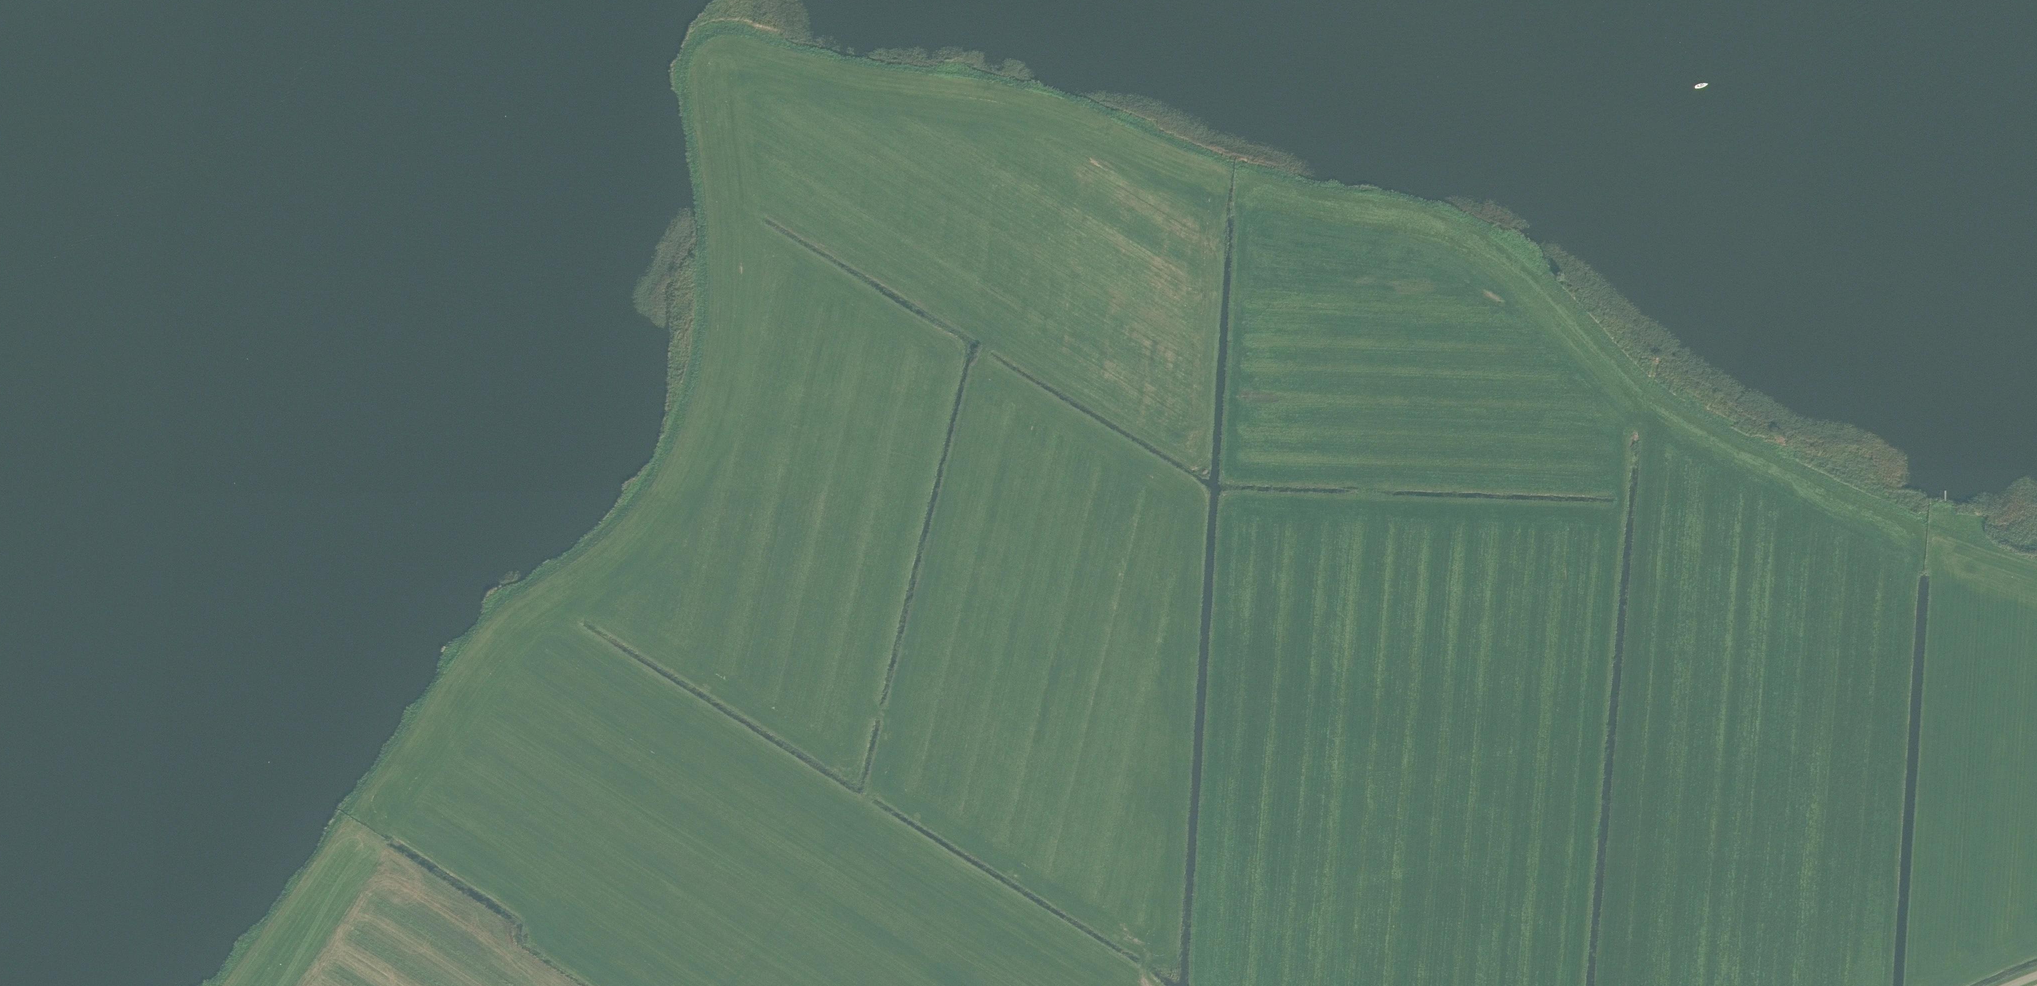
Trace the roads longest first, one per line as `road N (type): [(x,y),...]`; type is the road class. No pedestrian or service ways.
road 1 (track): [(228,985),(494,610),(588,551)]

